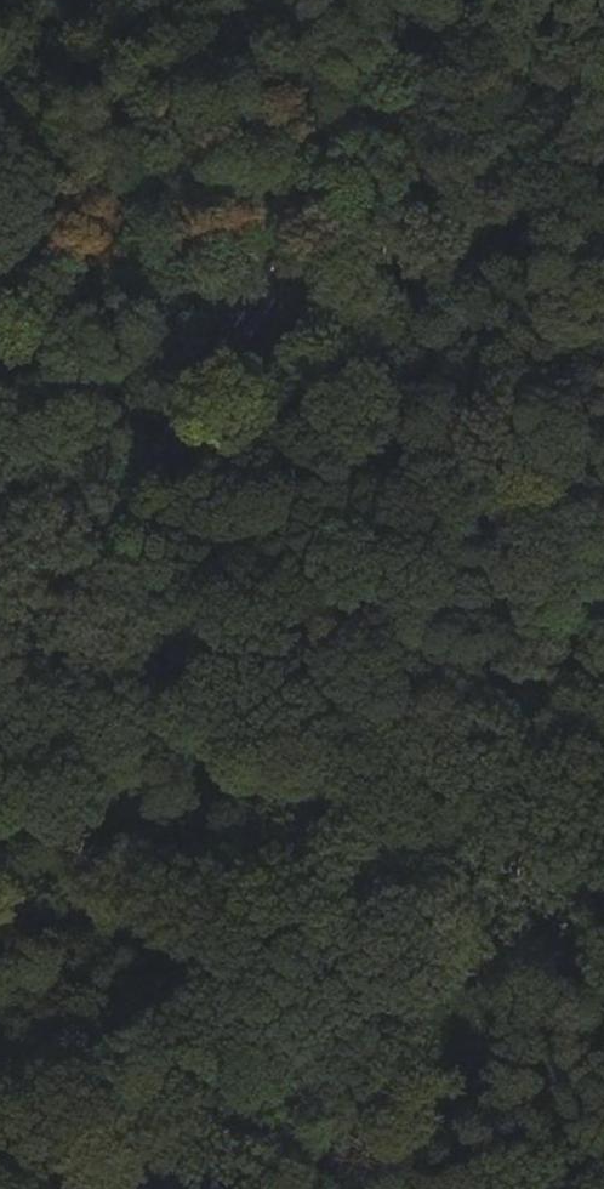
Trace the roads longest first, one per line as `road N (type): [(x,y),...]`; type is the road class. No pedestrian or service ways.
road 1 (unclassified): [(0,708),(460,0)]
road 2 (track): [(603,881),(0,809)]

